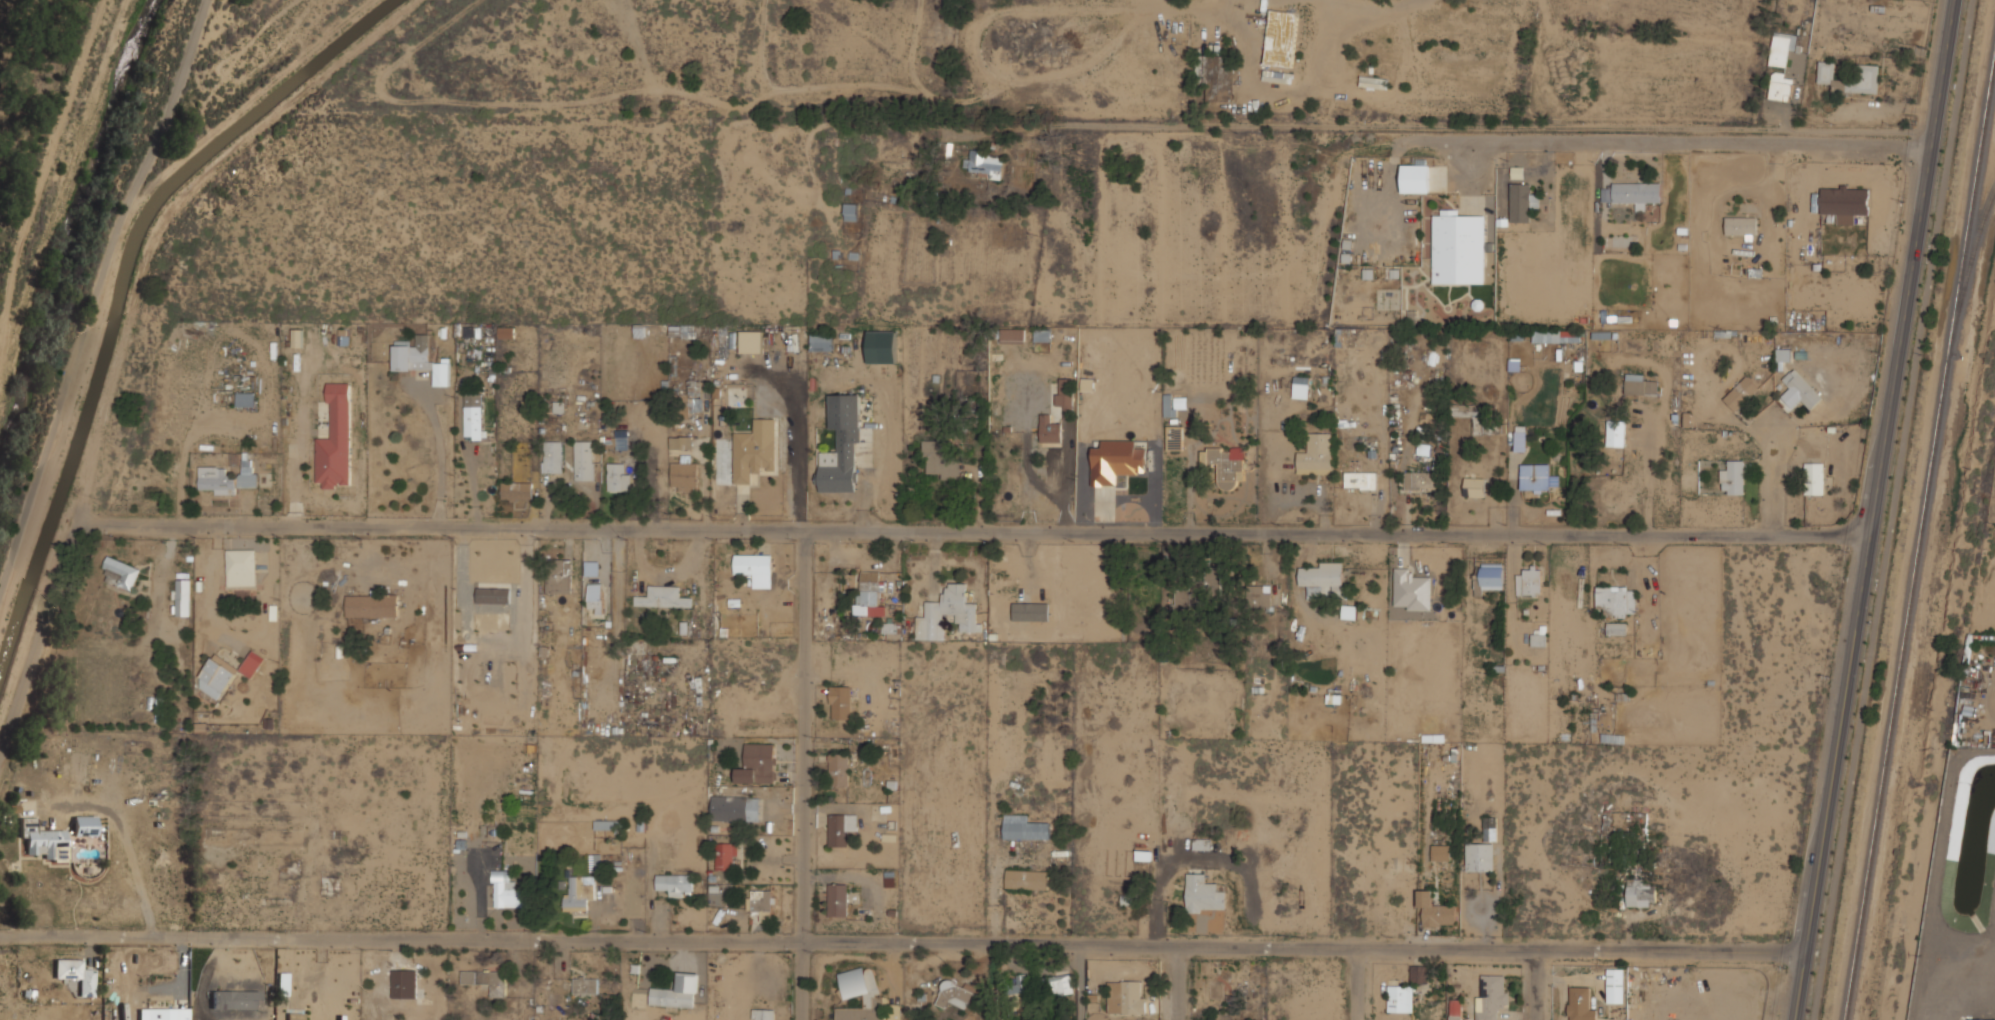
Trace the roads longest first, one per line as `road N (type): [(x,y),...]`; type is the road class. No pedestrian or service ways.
road 1 (residential): [(1804,951),(0,932)]
road 2 (residential): [(1868,536),(110,527)]
road 3 (residential): [(1929,151),(805,148)]
road 4 (tertiary): [(1953,0),(1793,1019)]
road 5 (residential): [(807,532),(808,1019)]

